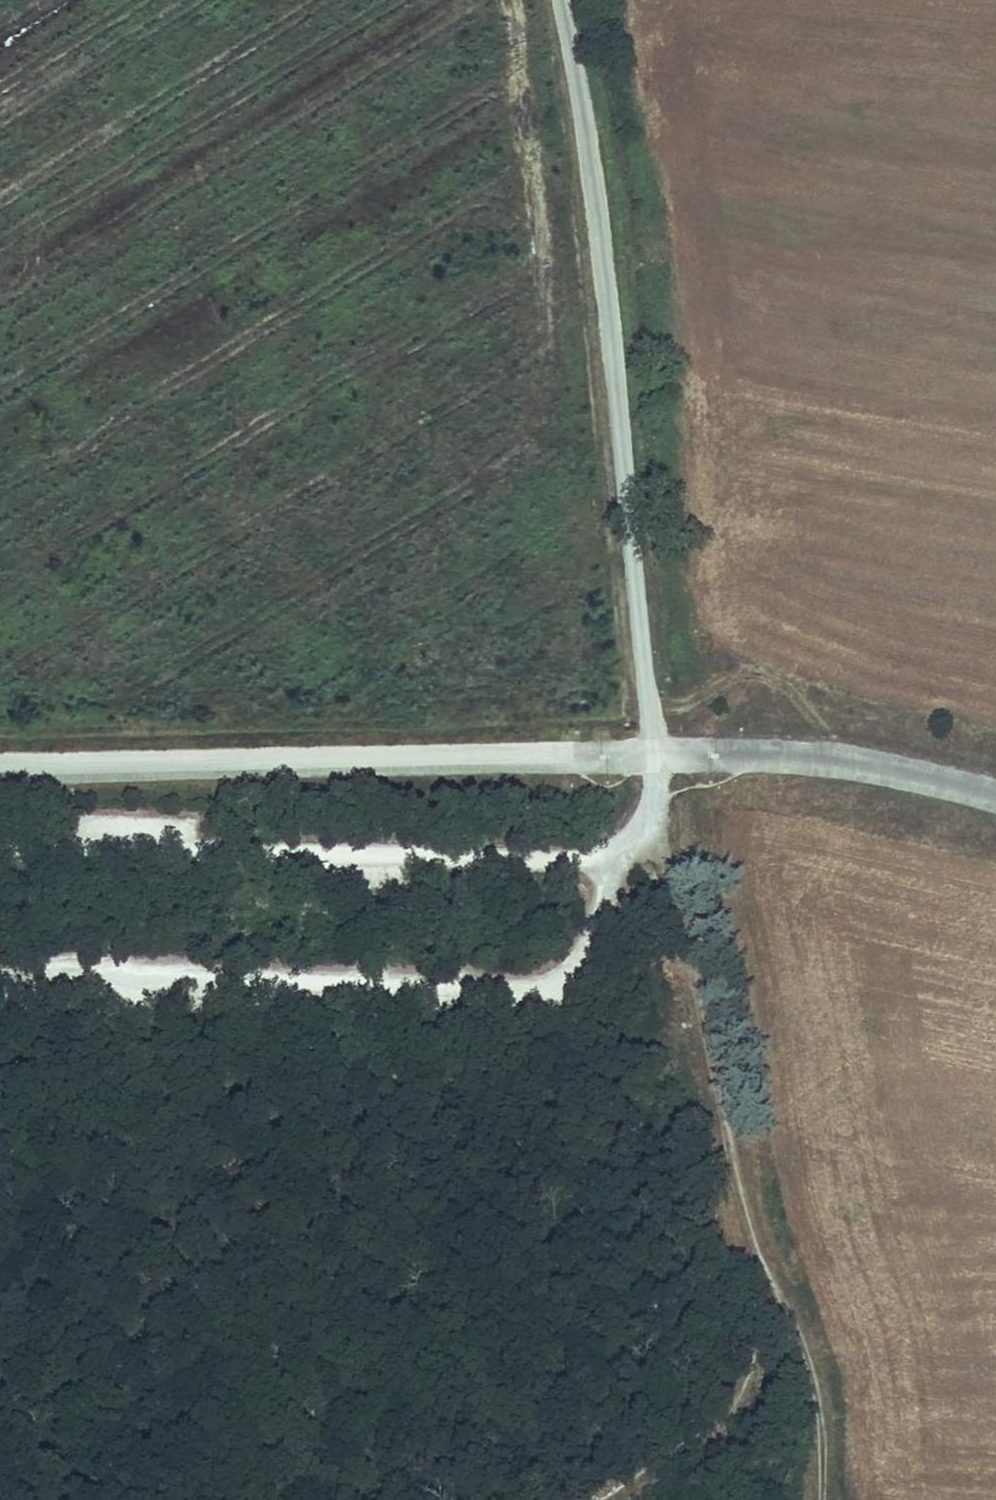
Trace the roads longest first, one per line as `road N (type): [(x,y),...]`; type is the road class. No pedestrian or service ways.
road 1 (unclassified): [(566,0),(596,91),(654,753)]

